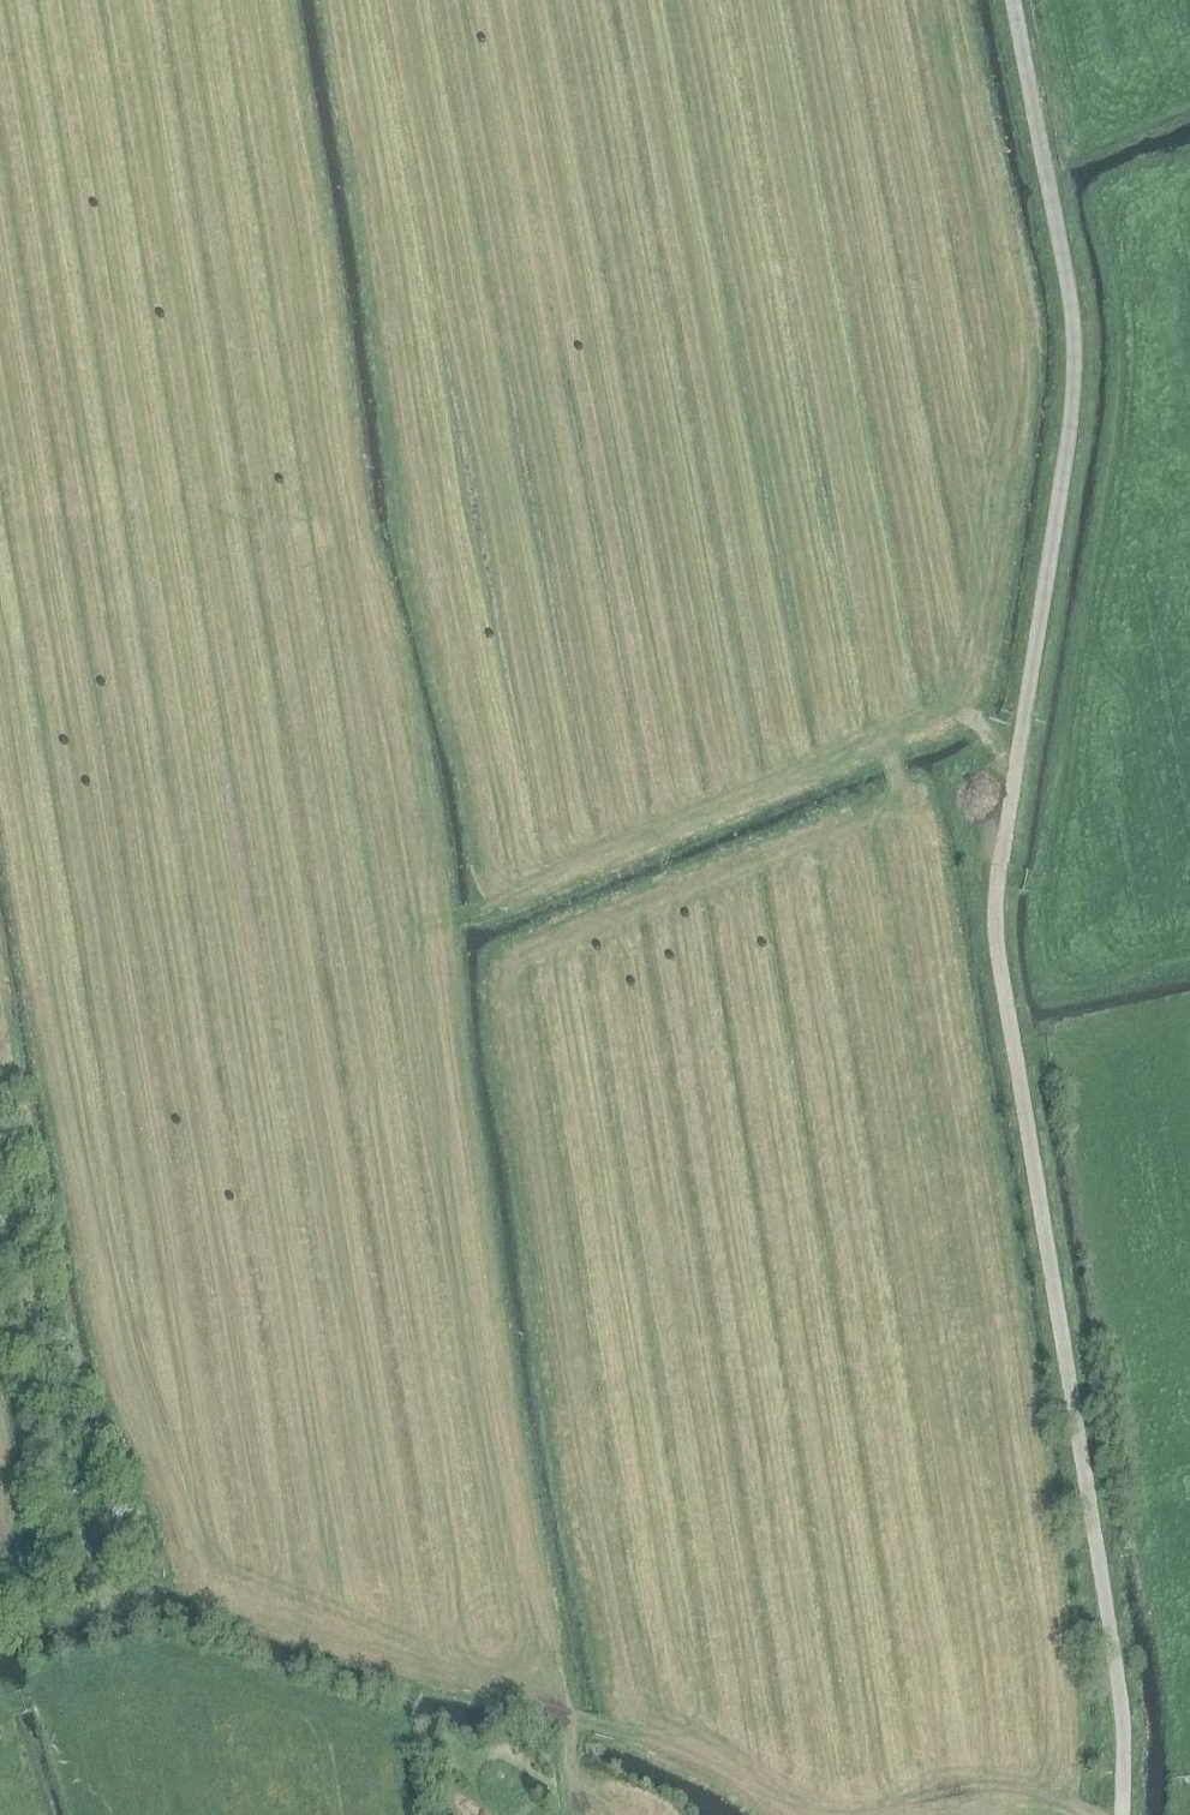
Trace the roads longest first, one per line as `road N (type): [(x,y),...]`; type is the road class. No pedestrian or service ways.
road 1 (unclassified): [(1126,1814),(1124,1686),(1003,963),(1011,842),(1080,414),(1072,280),(1018,0)]

